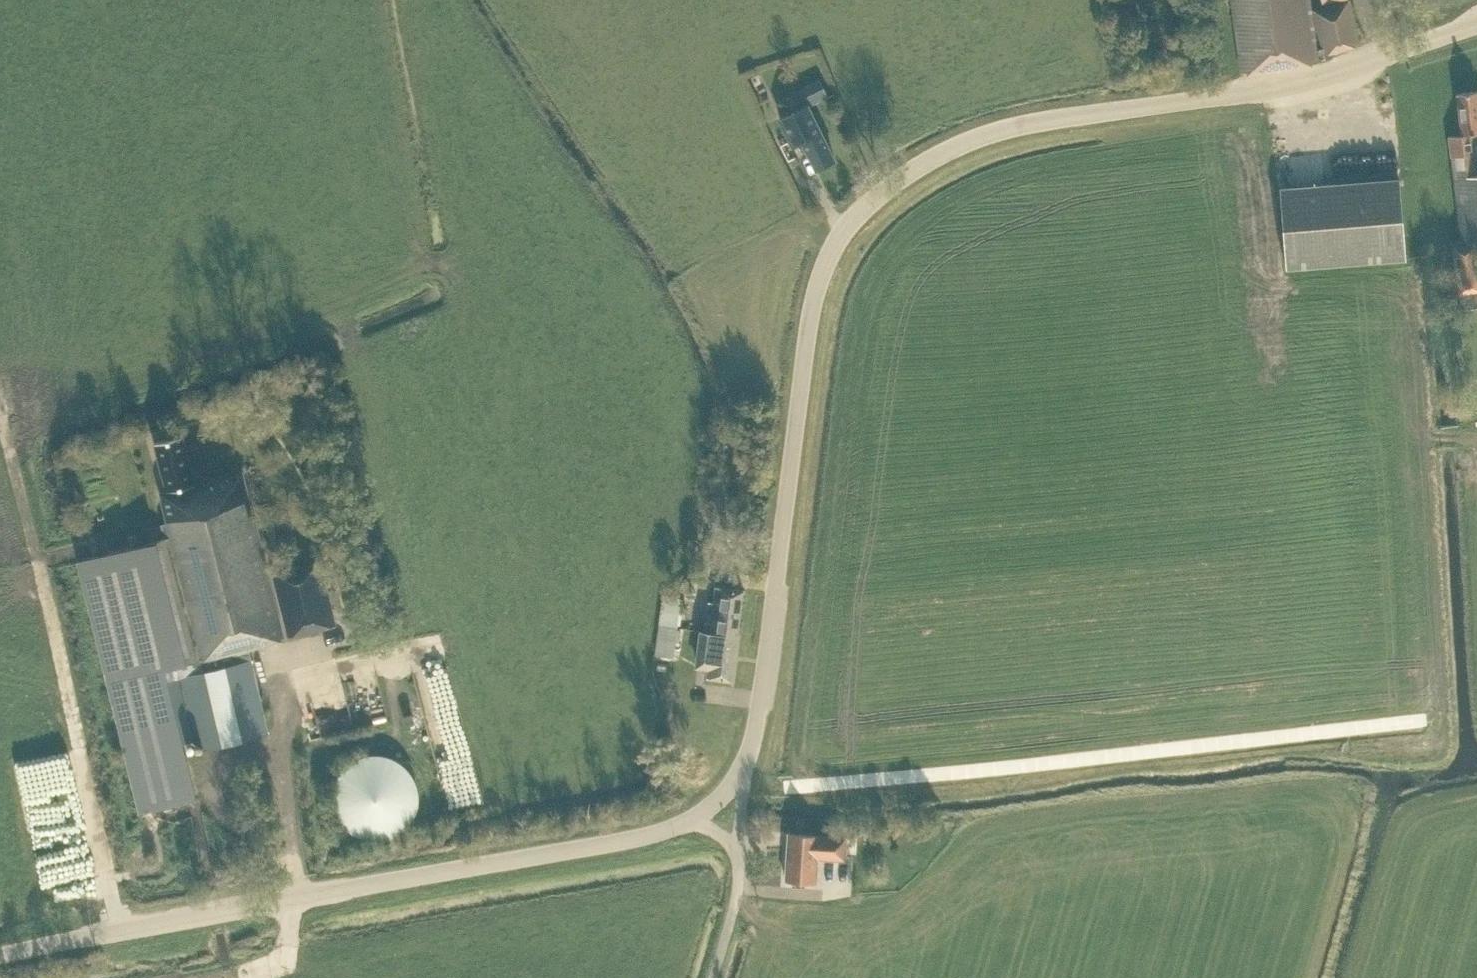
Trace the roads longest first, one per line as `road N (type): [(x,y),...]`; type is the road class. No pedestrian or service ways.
road 1 (tertiary): [(741,776),(759,724),(809,324),(837,241),(856,215),(920,166),(986,135),(1296,81),(1476,24)]
road 2 (tertiary): [(0,956),(584,848),(694,820)]

